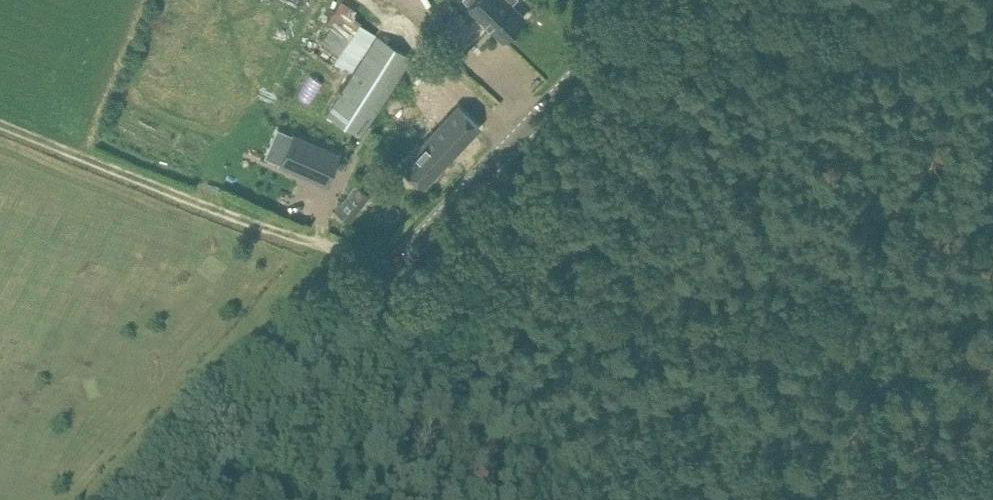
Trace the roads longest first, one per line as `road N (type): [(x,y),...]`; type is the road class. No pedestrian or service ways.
road 1 (unclassified): [(175,499),(650,0)]
road 2 (track): [(992,336),(438,253),(418,243)]

